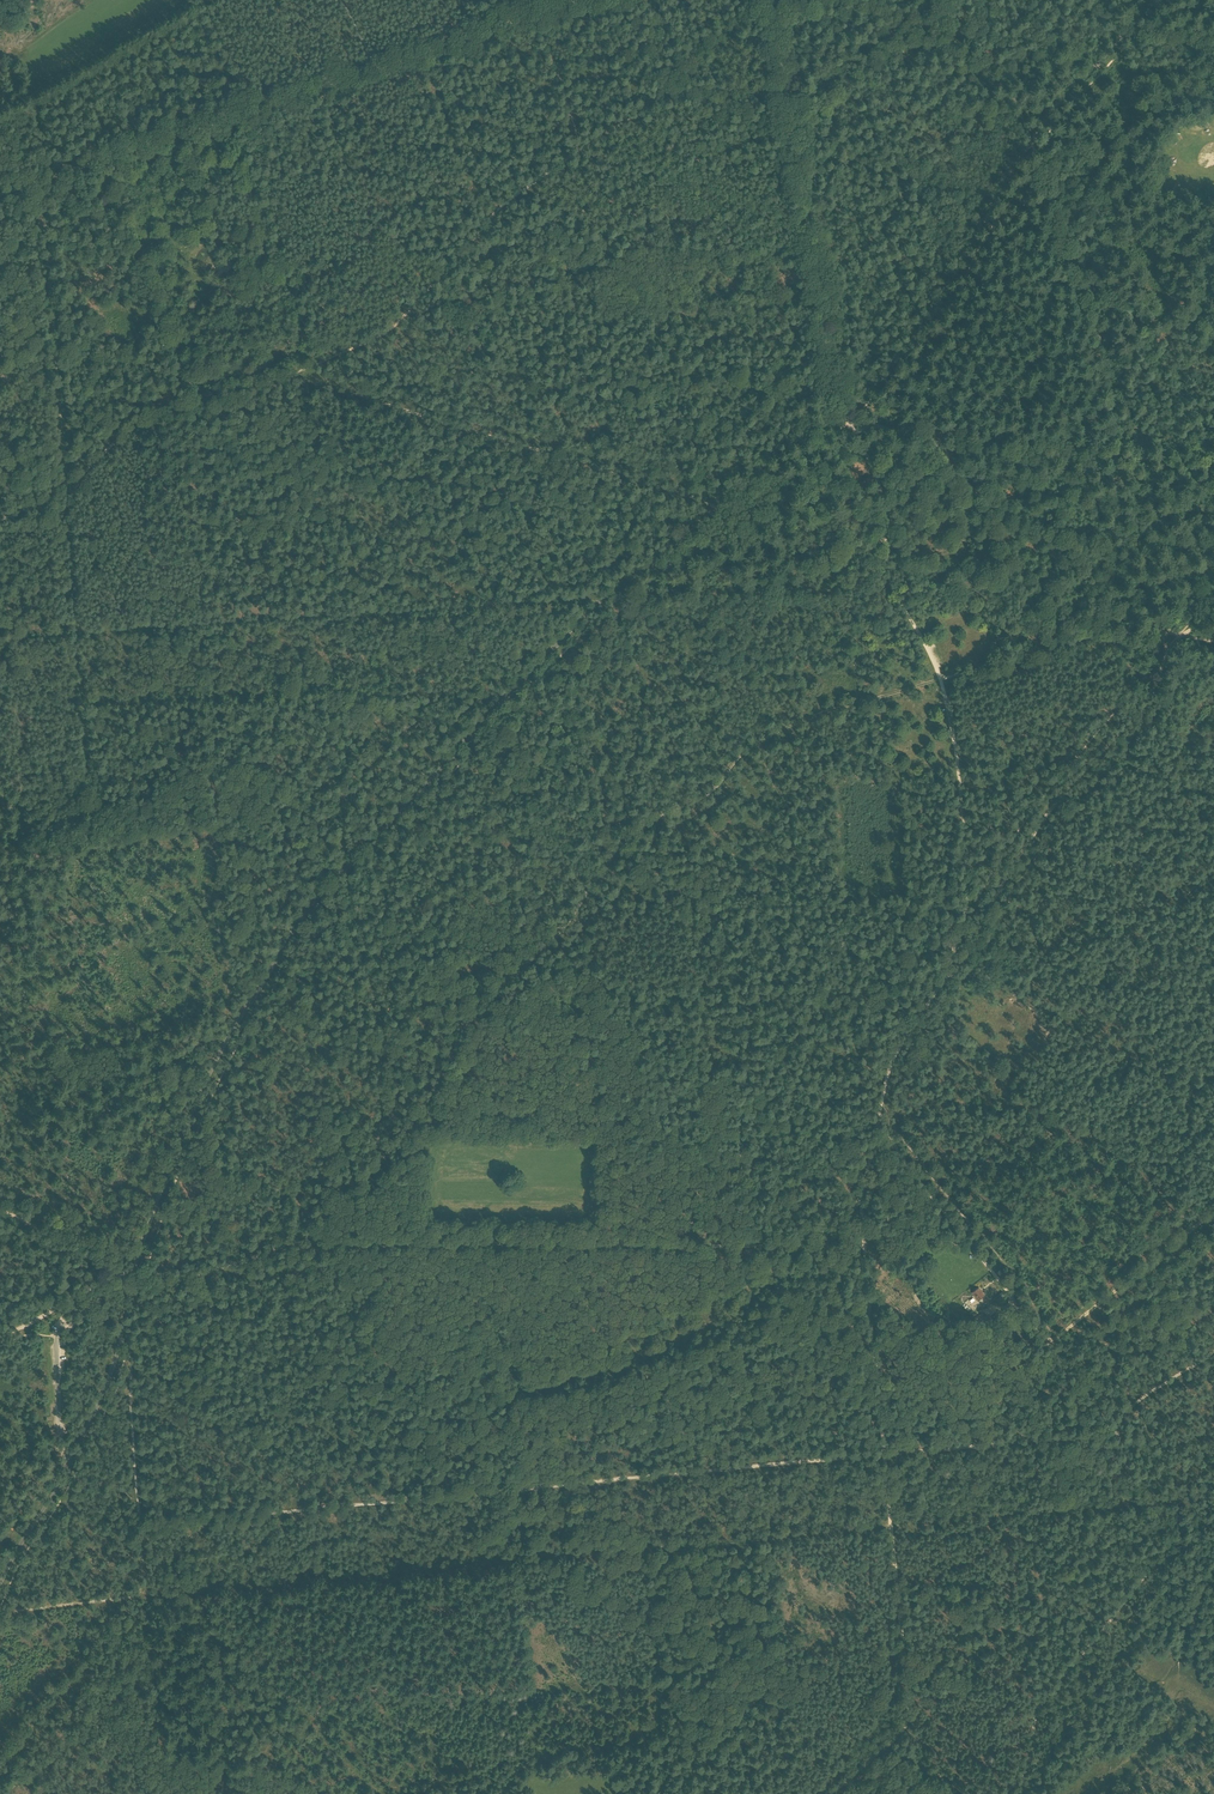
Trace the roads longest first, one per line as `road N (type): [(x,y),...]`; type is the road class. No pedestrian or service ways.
road 1 (unclassified): [(71,1464),(112,1370),(133,1267),(190,1115),(298,920),(576,624),(721,503),(807,450),(915,342),(1030,144),(1150,0)]
road 2 (track): [(602,600),(75,630),(44,180),(25,69)]
road 3 (track): [(145,1594),(1168,1496)]
road 4 (track): [(140,1525),(1117,1432)]
road 5 (track): [(962,932),(939,990),(896,1054),(861,1188),(910,1720),(831,1793)]
road 6 (track): [(940,678),(794,723),(741,755),(706,796),(627,837),(566,924),(461,1027),(435,1087),(316,1242)]
road 7 (track): [(819,1242),(778,1283),(637,1354),(495,1400),(412,1444),(182,1590)]
road 8 (track): [(144,1280),(180,1281),(294,1243),(804,1246),(840,1224)]
road 9 (track): [(584,148),(486,220),(468,249),(382,332),(147,421),(66,482),(0,516)]
road 10 (track): [(976,0),(1103,353),(1112,477),(1122,515),(1145,578),(1179,633)]
road 11 (track): [(948,972),(969,953),(1024,847),(1213,603)]
road 12 (track): [(289,371),(721,503)]
road 13 (track): [(1112,1426),(1162,1485),(1179,1520),(1159,1560),(1037,1709),(1035,1757),(1006,1793)]
road 14 (track): [(849,418),(840,405),(765,15)]
road 15 (track): [(743,1246),(739,1159),(713,1156),(622,1115),(480,1101),(435,1087)]
road 16 (track): [(375,69),(0,194)]
road 17 (track): [(1112,1426),(878,1125)]
road 18 (track): [(98,1287),(197,1294),(220,1279),(311,1253),(390,1259),(431,1225)]
road 19 (track): [(75,630),(88,843),(0,850)]
road 20 (track): [(410,1793),(535,1755),(640,1743),(662,1757),(665,1793)]
road 21 (track): [(881,1108),(1012,1273),(1053,1342)]
road 22 (track): [(378,1793),(182,1590)]
road 23 (track): [(637,1476),(662,1757)]
road 24 (track): [(849,418),(886,504),(894,589),(940,678)]
road 25 (track): [(1111,461),(1015,461),(849,418)]
road 26 (track): [(940,678),(969,875),(962,932)]
road 27 (track): [(1179,633),(1086,642),(940,678)]
road 28 (track): [(584,148),(646,107),(706,39),(765,15)]
road 29 (track): [(140,1525),(145,1594),(0,1609)]
road 30 (track): [(1213,1211),(1050,1345)]
road 31 (track): [(123,1328),(140,1525)]
road 32 (track): [(1213,1704),(1181,1704),(1089,1793)]
road 33 (track): [(531,17),(584,148)]
road 34 (track): [(196,399),(183,362),(222,337),(230,320),(230,305),(213,292)]
road 35 (track): [(0,1584),(71,1464)]
road 36 (track): [(0,1210),(121,1275)]
road 37 (track): [(1213,1349),(1112,1426)]
road 38 (track): [(493,30),(375,69)]

